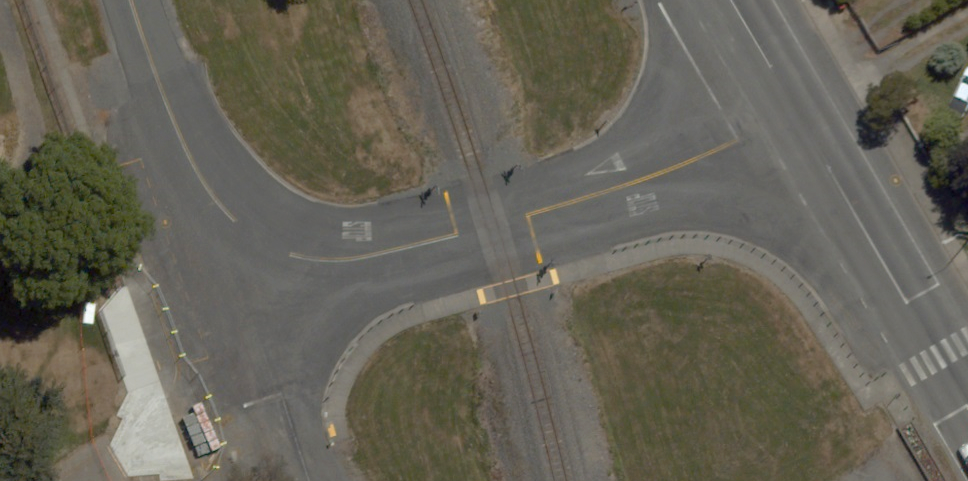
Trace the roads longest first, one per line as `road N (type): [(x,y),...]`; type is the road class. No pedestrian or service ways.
road 1 (residential): [(793,109),(740,141),(628,186),(492,227),(355,258),(309,260),(260,245)]
road 2 (secondary): [(793,109),(967,405)]
road 3 (residential): [(129,0),(210,193),(260,245)]
road 4 (residential): [(260,245),(275,379),(308,480)]
road 5 (secondary): [(730,0),(793,109)]

